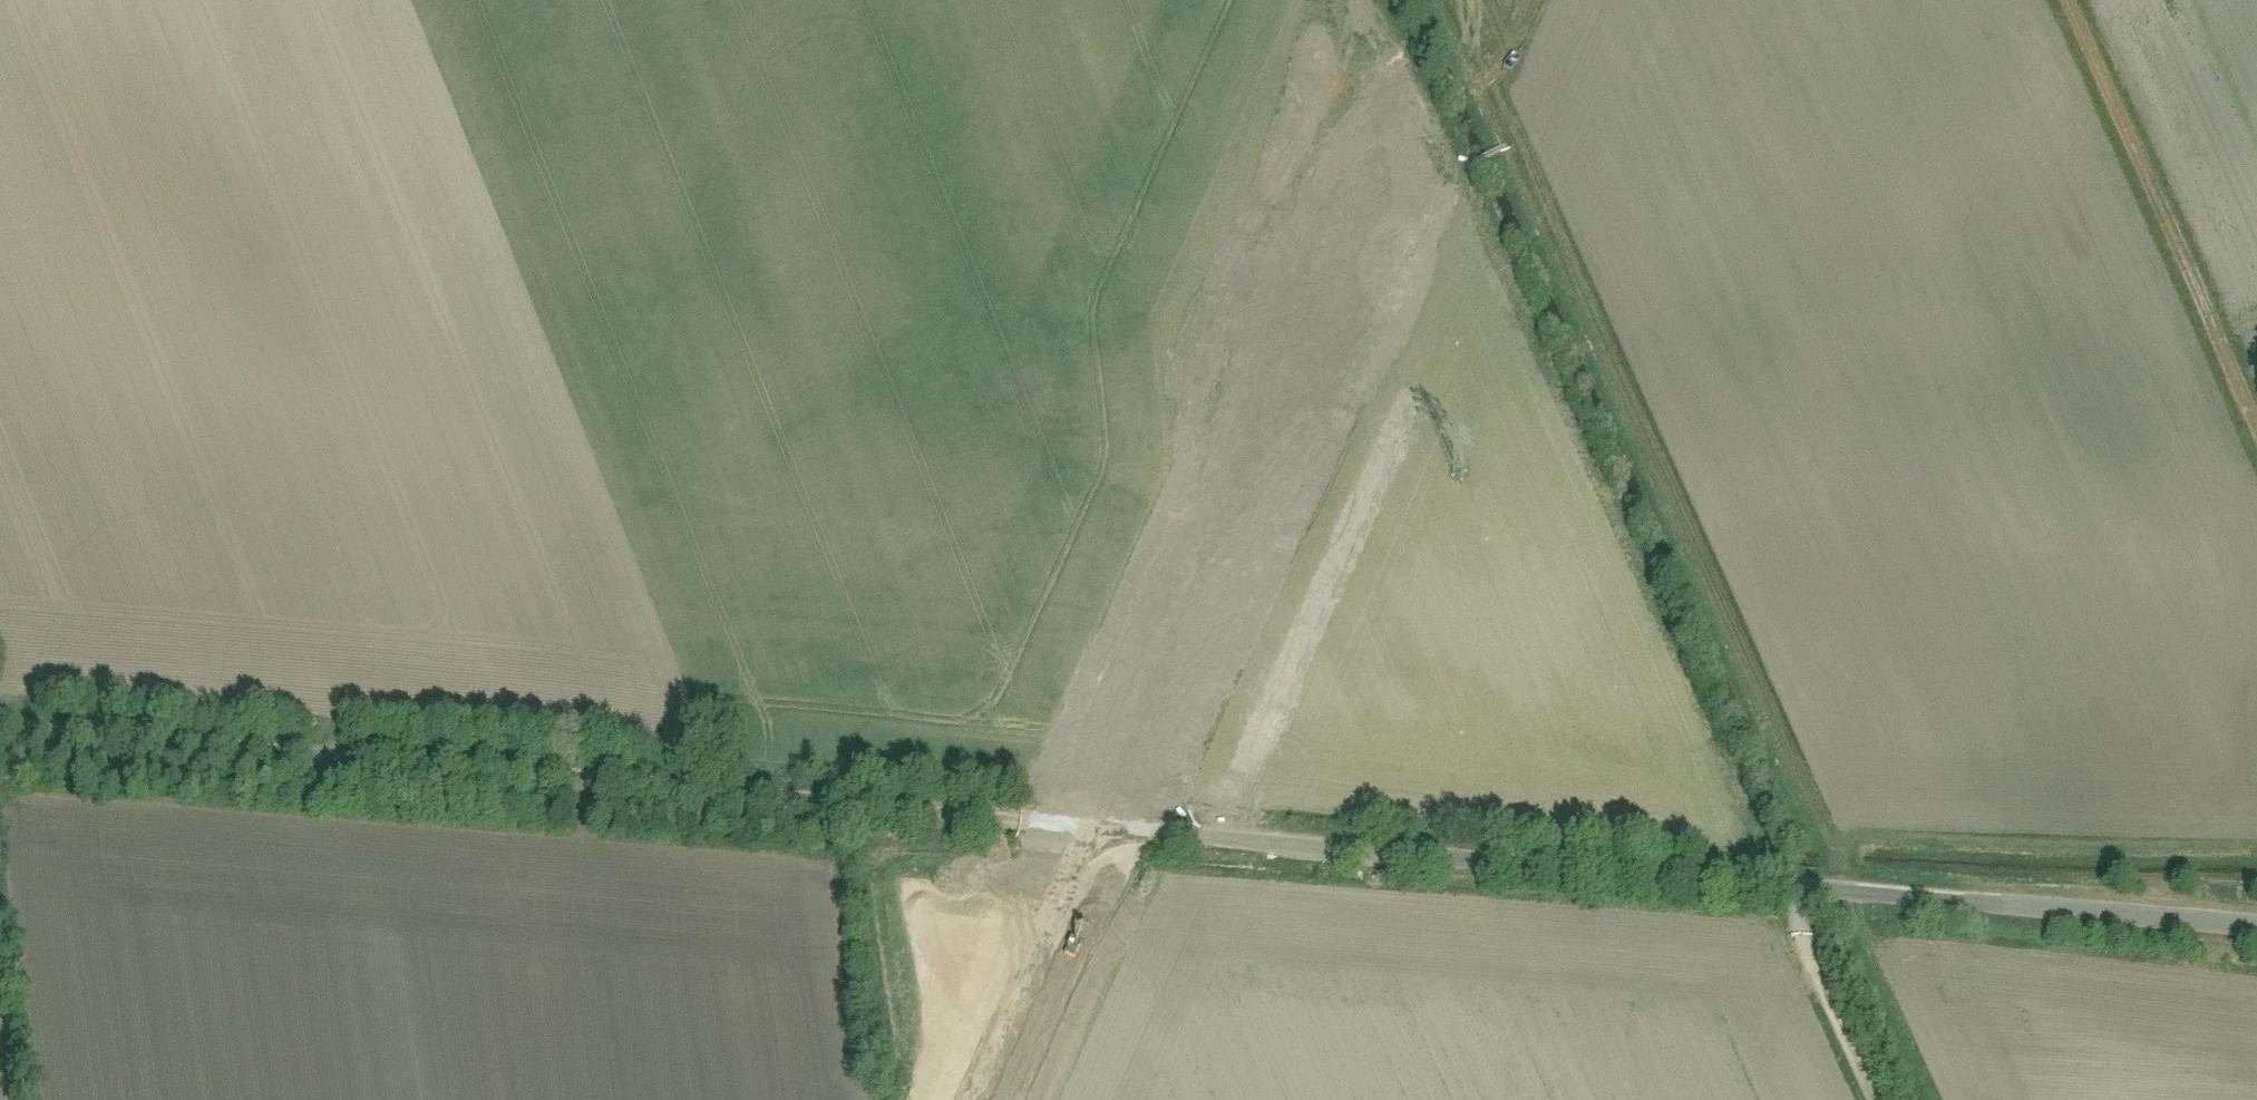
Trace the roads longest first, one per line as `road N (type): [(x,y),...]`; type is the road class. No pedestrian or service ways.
road 1 (unclassified): [(2256,929),(0,723)]
road 2 (track): [(1874,1099),(1804,948),(1800,891)]

